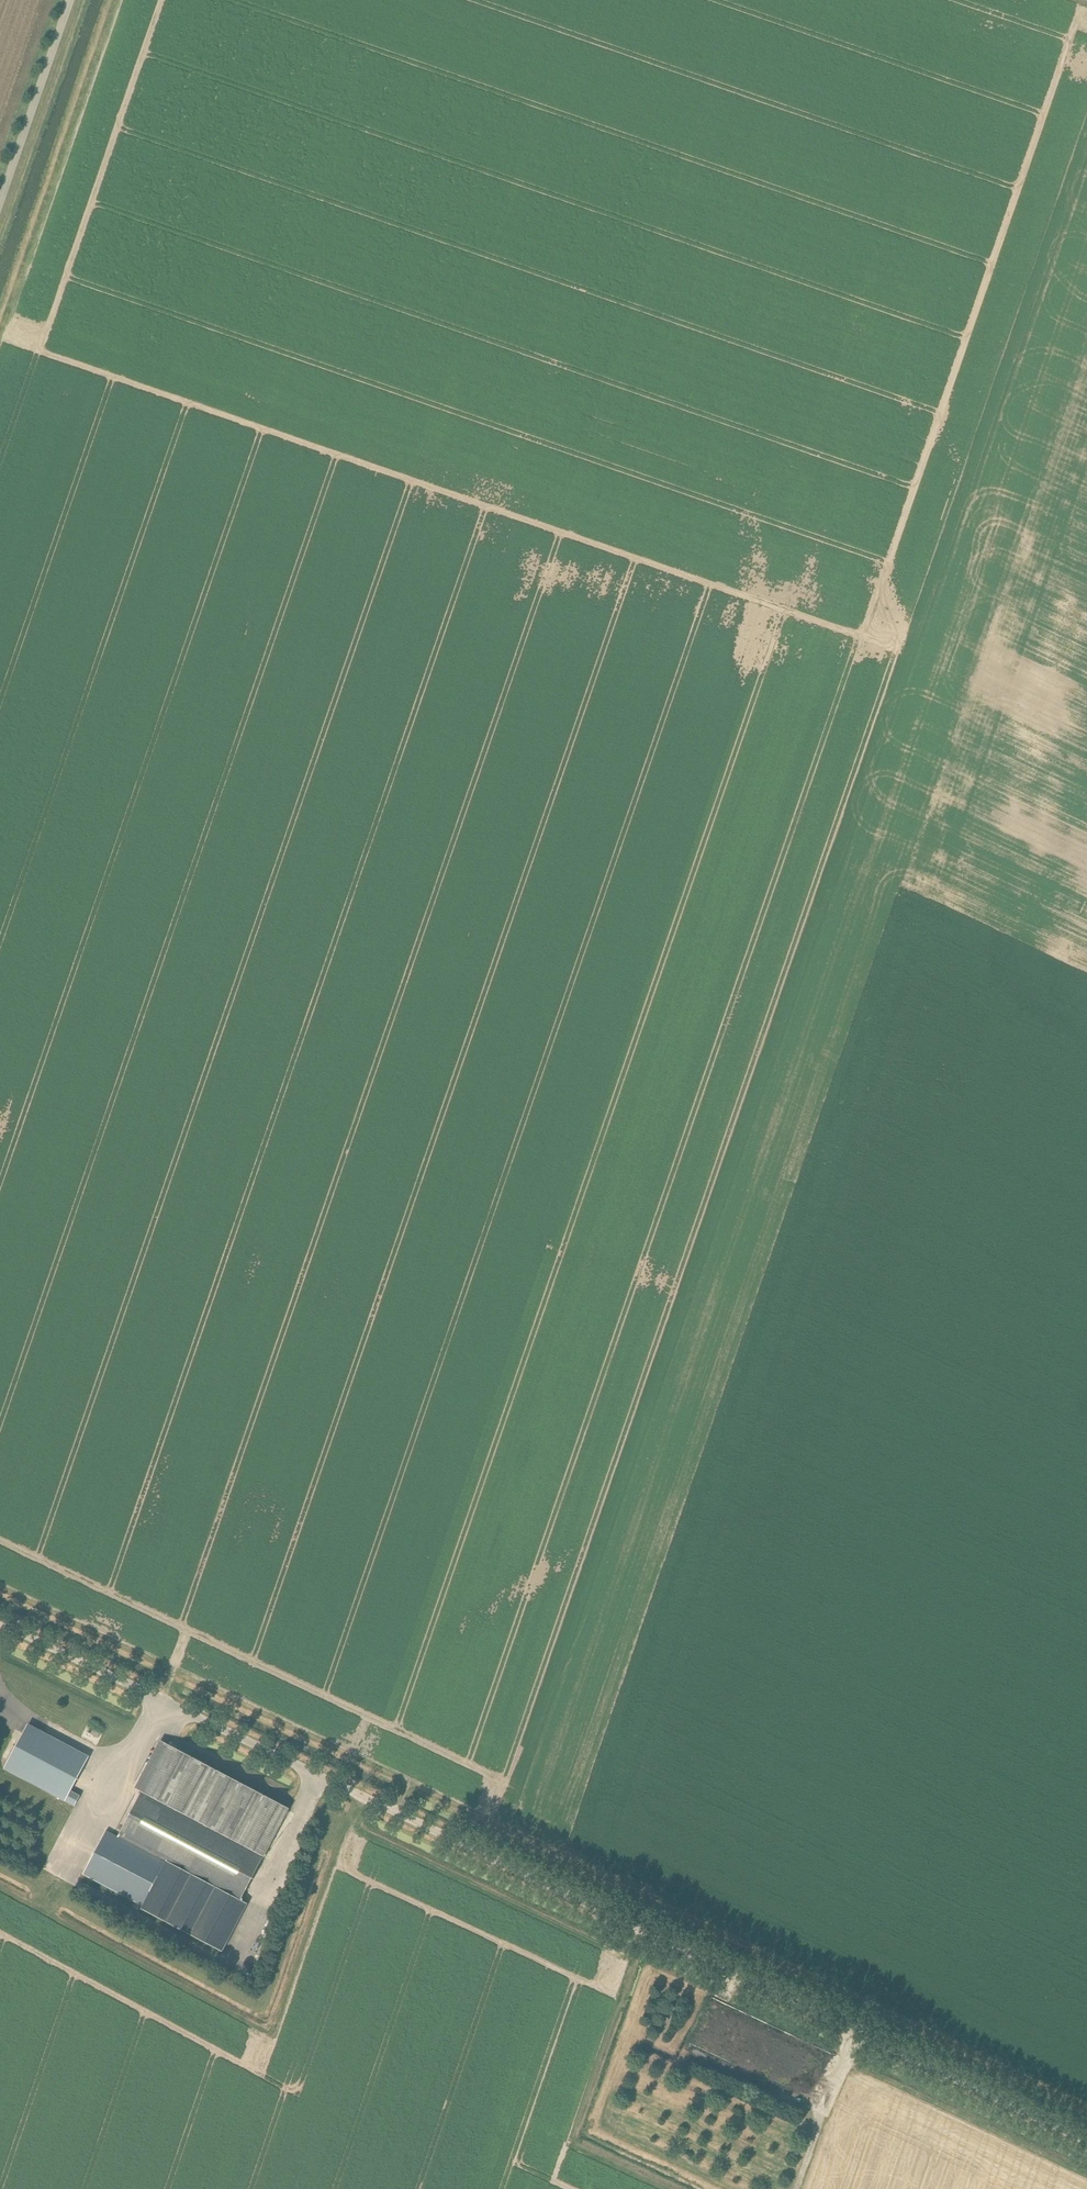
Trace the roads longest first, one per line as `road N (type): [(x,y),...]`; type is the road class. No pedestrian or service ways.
road 1 (track): [(0,1588),(1086,2107)]
road 2 (unclassified): [(1086,2142),(0,1623)]
road 3 (track): [(668,2188),(568,2142),(631,1959),(145,1730)]
road 4 (track): [(341,1835),(318,1855),(255,2004),(0,1867)]
road 5 (track): [(116,0),(0,335)]
road 6 (track): [(0,1889),(249,2023),(271,2027),(280,2017)]
road 7 (track): [(1086,2176),(843,2061)]
road 8 (unclassified): [(0,201),(70,0)]
road 9 (track): [(280,2017),(341,1835)]
road 10 (track): [(856,2032),(796,2188)]

